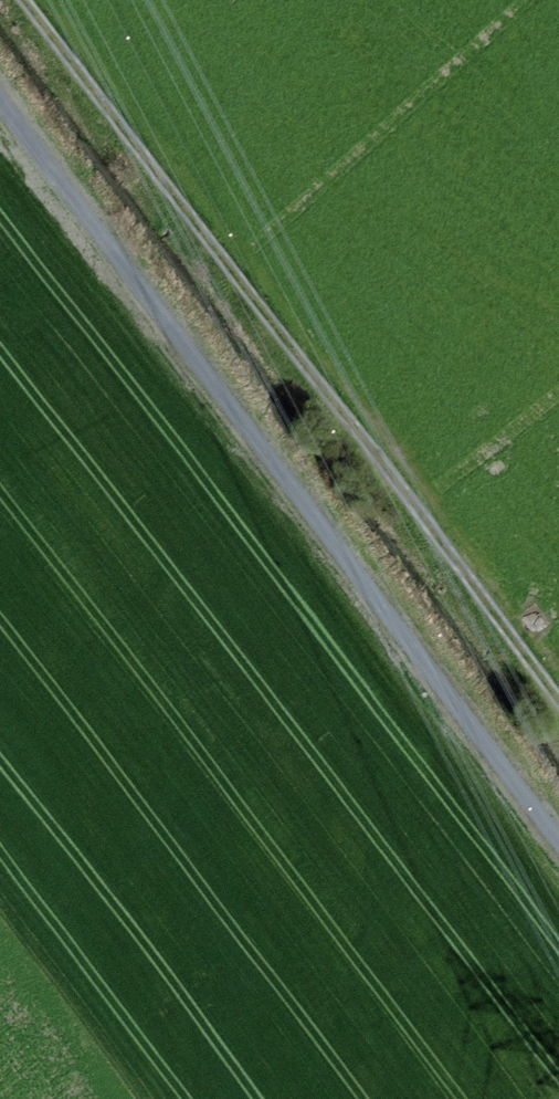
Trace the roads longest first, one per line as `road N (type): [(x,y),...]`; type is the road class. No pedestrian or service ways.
road 1 (track): [(0,96),(558,841)]
road 2 (track): [(558,699),(25,0)]

